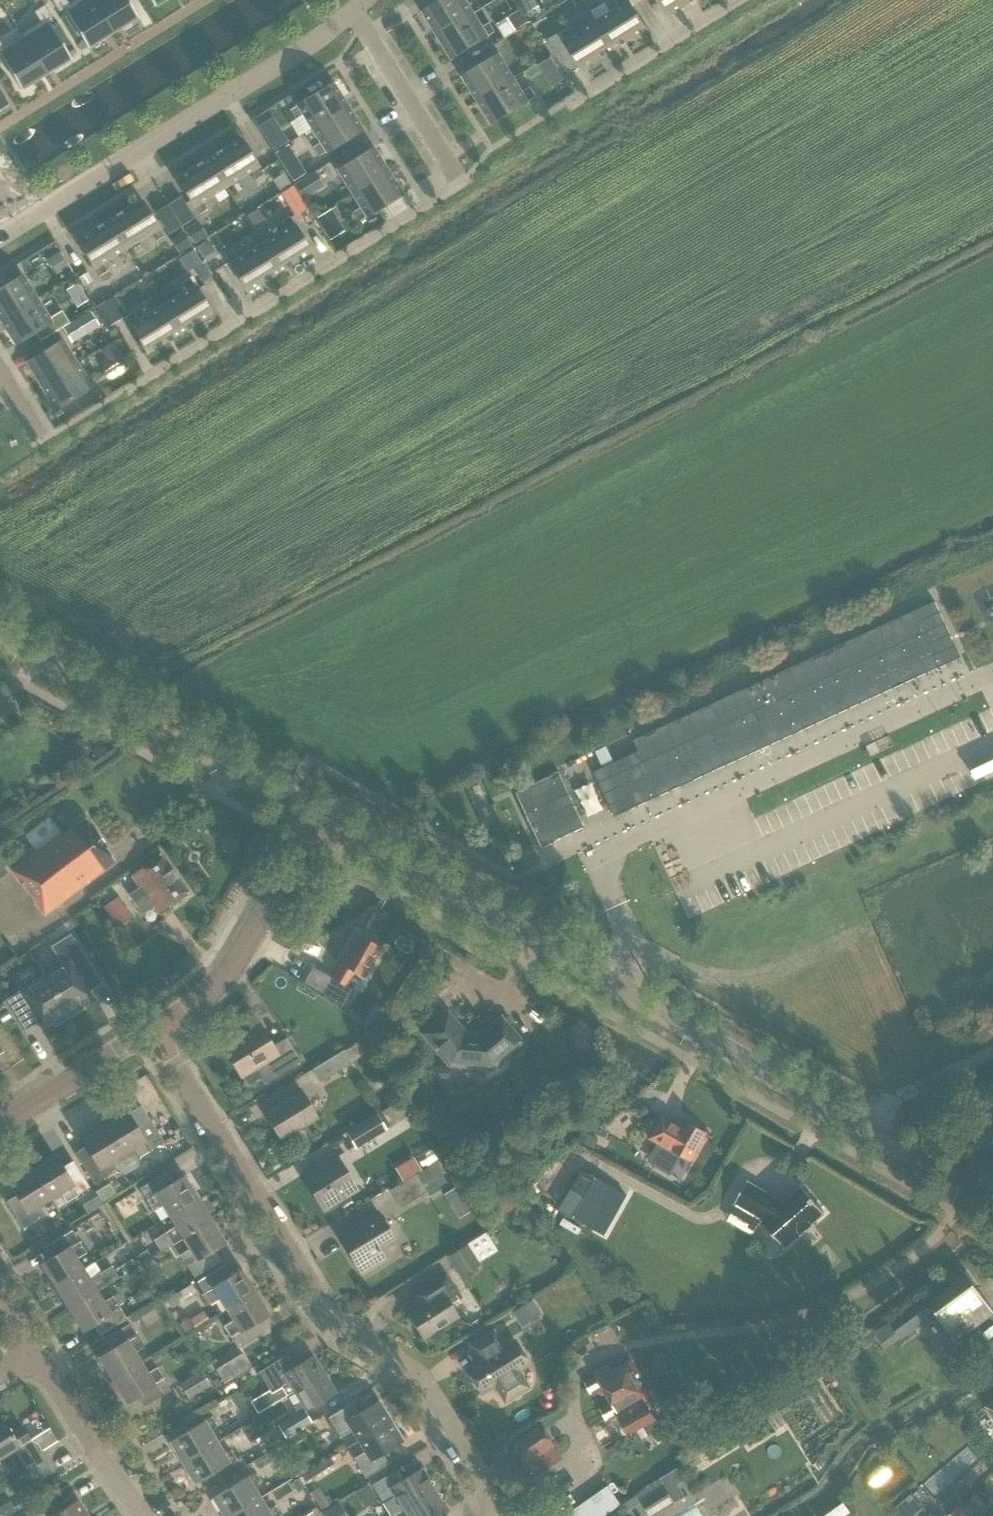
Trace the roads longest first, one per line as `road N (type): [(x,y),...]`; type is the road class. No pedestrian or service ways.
road 1 (tertiary): [(992,1201),(308,810)]
road 2 (residential): [(489,1515),(490,1486),(422,1376),(333,1317),(152,1036)]
road 3 (unclassified): [(21,226),(359,13)]
road 4 (tertiary): [(308,810),(0,633)]
road 5 (unclassified): [(152,1036),(226,977),(308,810)]
road 6 (residential): [(462,181),(359,13)]
road 7 (residential): [(135,1515),(37,1355)]
road 8 (unclassified): [(0,1132),(152,1036)]
road 9 (track): [(992,1054),(885,1106),(872,1129)]

